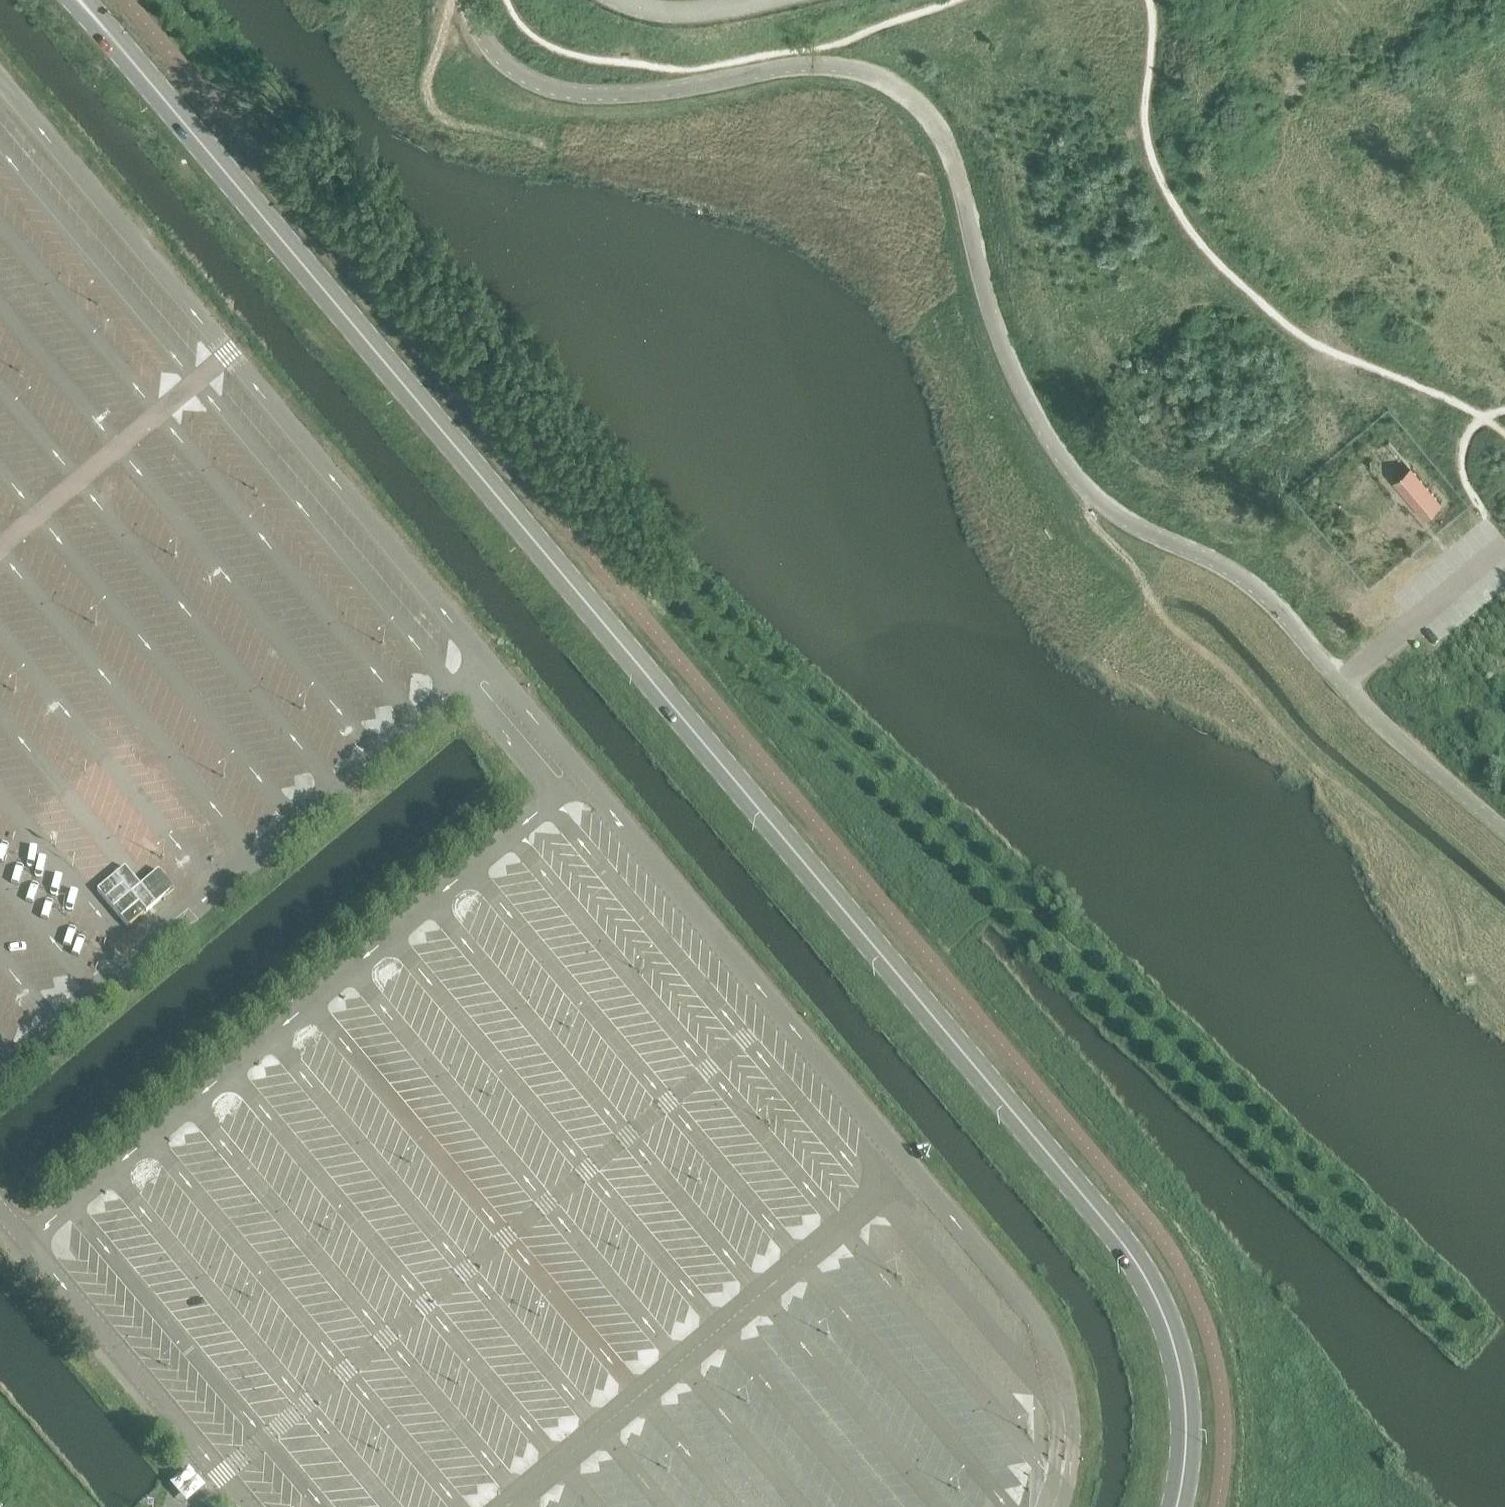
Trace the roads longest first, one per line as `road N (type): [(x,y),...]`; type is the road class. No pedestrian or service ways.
road 1 (secondary): [(80,0),(1055,1153),(1134,1257),(1171,1332),(1185,1383),(1190,1464),(1181,1506)]
road 2 (unclassified): [(1504,835),(1382,727),(1267,602),(1212,561),(1128,524),(1066,469),(993,331),(948,148),(913,101),(866,75),(792,66),(671,90),(566,90),(509,64),(476,28),(467,0)]

